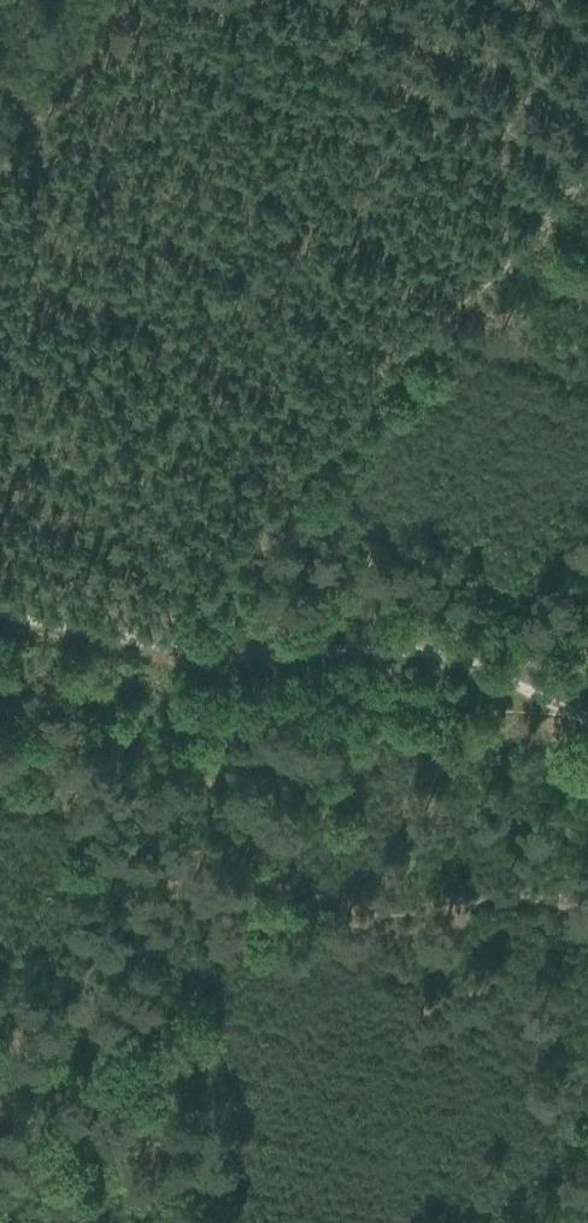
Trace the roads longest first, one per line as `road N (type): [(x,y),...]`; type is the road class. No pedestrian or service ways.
road 1 (track): [(173,636),(587,170),(224,0)]
road 2 (track): [(173,636),(321,651),(442,649),(587,720)]
road 3 (track): [(0,601),(173,636)]

